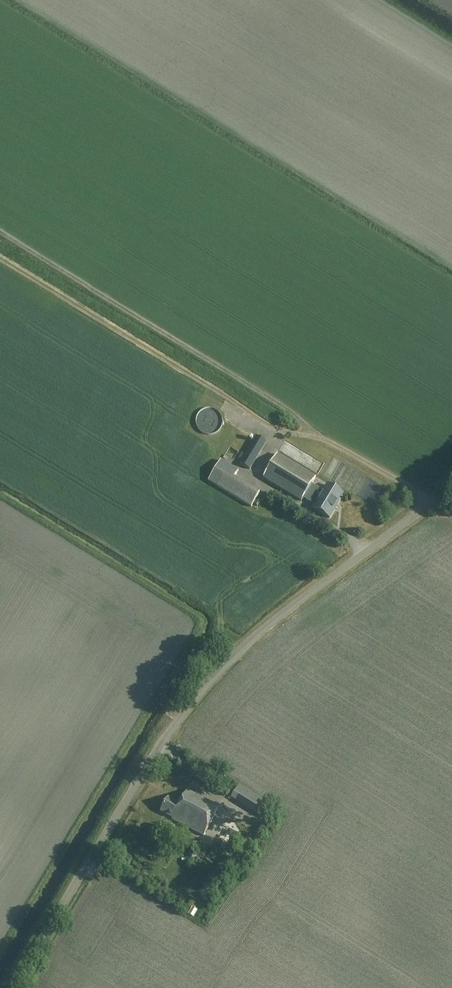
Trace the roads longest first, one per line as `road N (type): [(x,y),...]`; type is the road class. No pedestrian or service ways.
road 1 (unclassified): [(12,987),(159,746),(218,672),(451,484)]
road 2 (track): [(0,231),(280,404),(310,439)]

